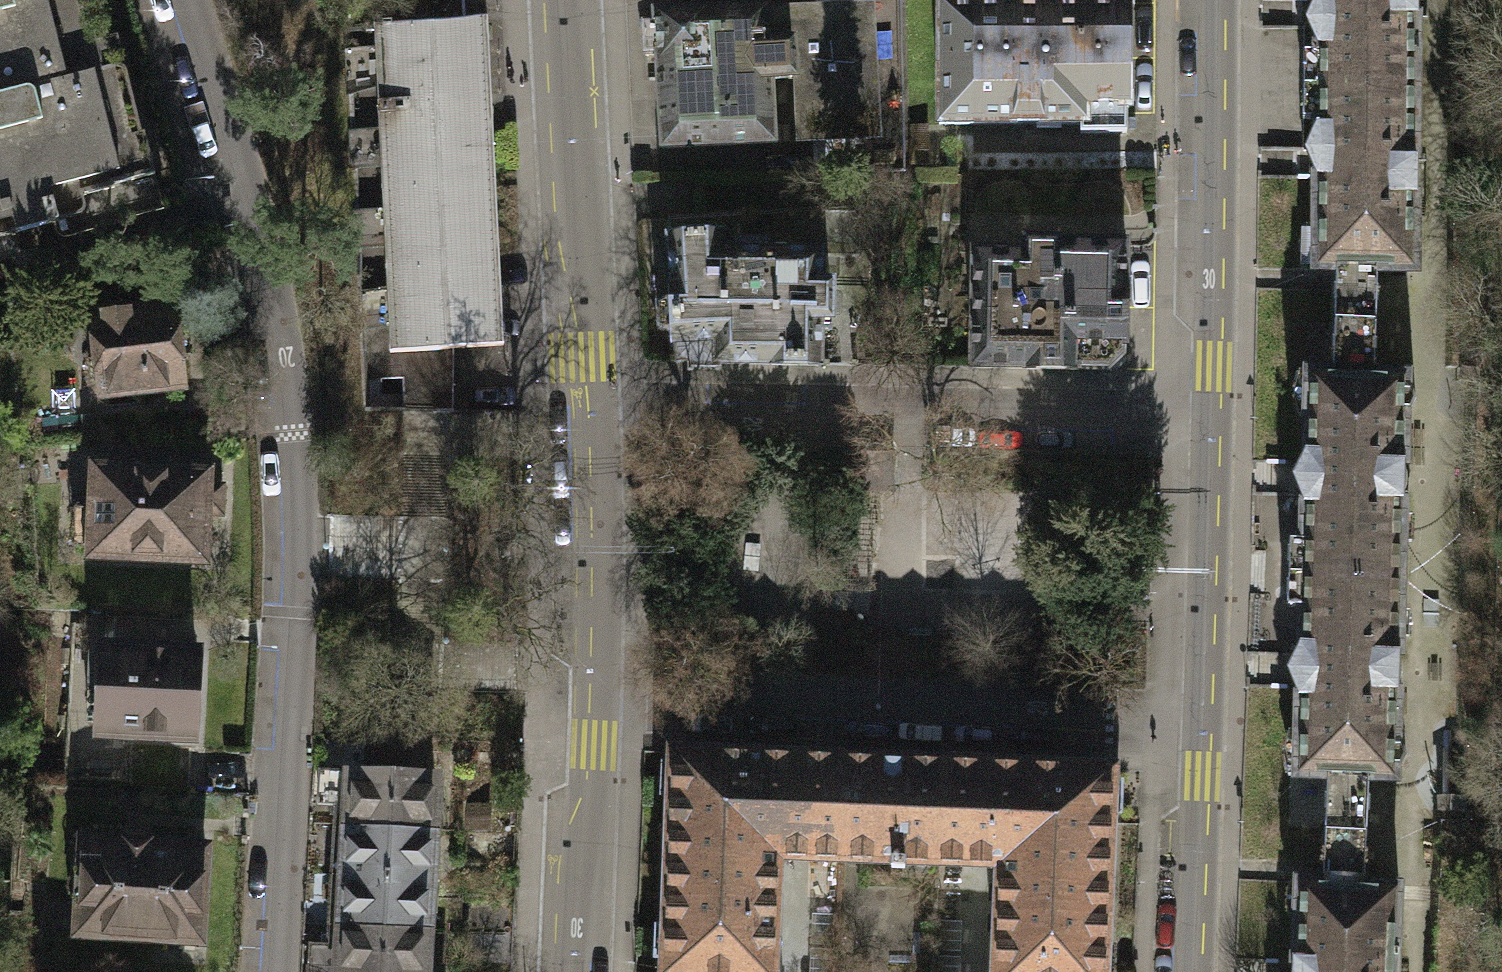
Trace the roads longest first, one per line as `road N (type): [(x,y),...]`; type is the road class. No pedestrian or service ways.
road 1 (residential): [(253,172),(302,550),(282,971)]
road 2 (residential): [(598,411),(1196,420)]
road 3 (residential): [(1187,718),(592,702)]
road 4 (tertiary): [(1196,420),(1191,0)]
road 5 (residential): [(553,0),(570,357),(598,411)]
road 6 (tertiary): [(1187,718),(1196,420)]
road 7 (residential): [(598,411),(592,702)]
road 8 (residential): [(592,702),(569,853),(564,971)]
road 9 (tertiary): [(1176,971),(1187,718)]
road 10 (residential): [(196,0),(253,172)]

